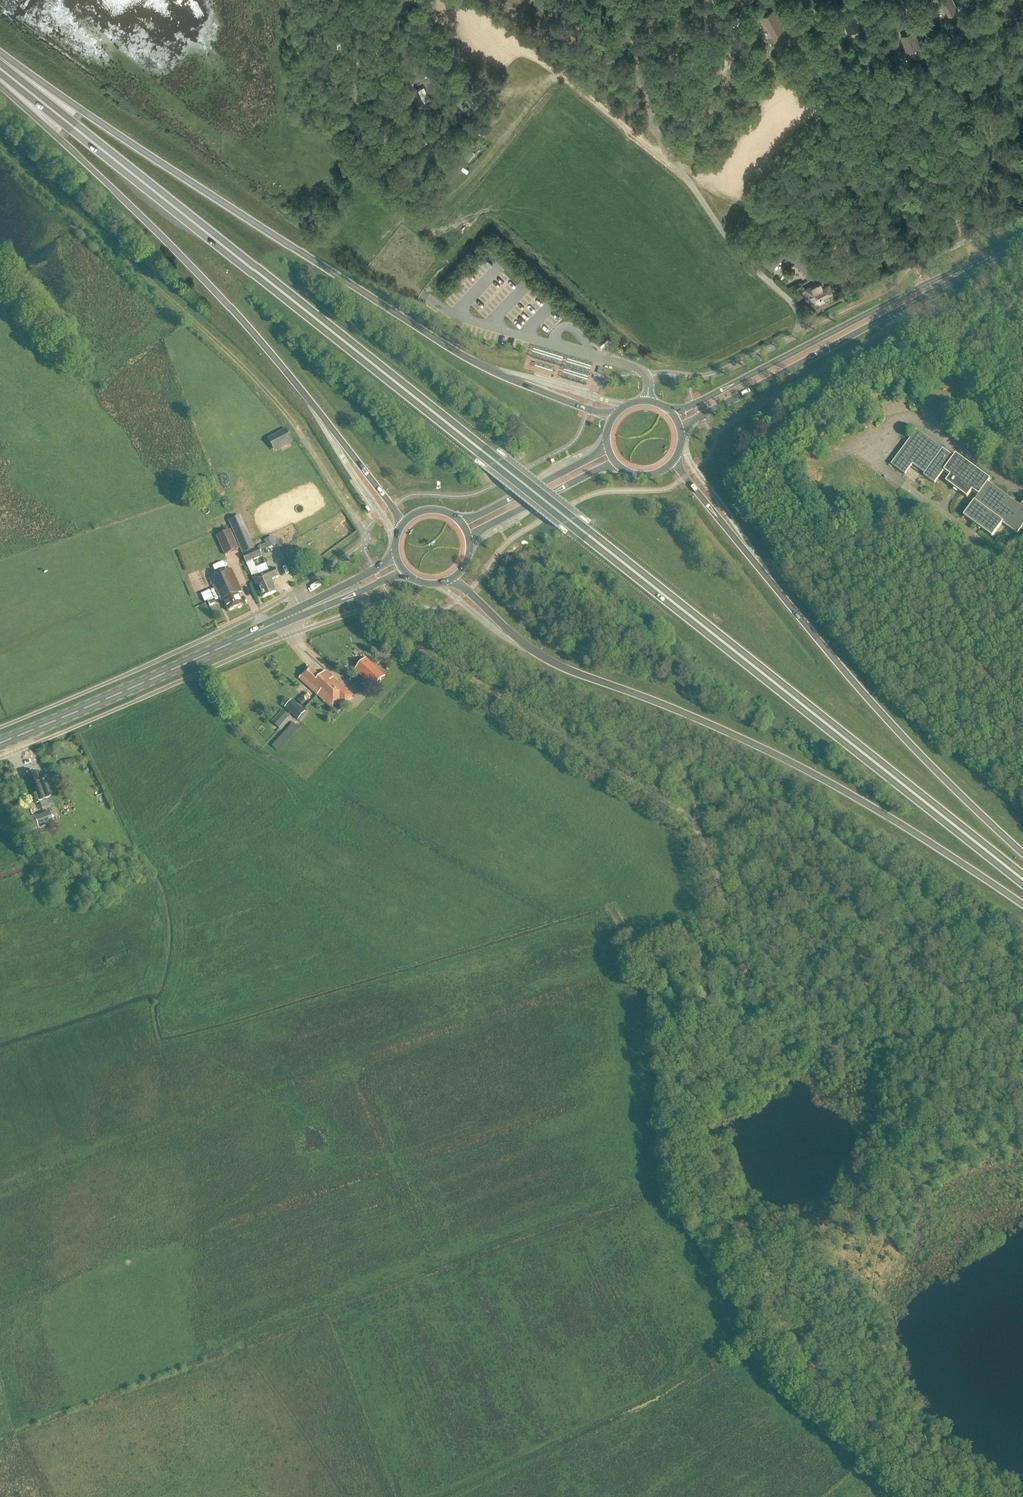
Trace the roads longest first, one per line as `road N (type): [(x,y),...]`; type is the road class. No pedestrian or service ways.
road 1 (trunk): [(1022,881),(0,68)]
road 2 (trunk): [(613,418),(445,346),(0,60)]
road 3 (trunk): [(449,582),(541,657),(732,734),(860,800),(1022,906)]
road 4 (trunk): [(0,77),(230,308),(402,527)]
road 5 (trunk): [(1022,854),(847,675),(676,458)]
road 6 (track): [(666,161),(569,82),(556,80),(451,196),(428,203),(330,69),(325,50)]
road 7 (track): [(290,421),(0,150)]
road 8 (track): [(1022,964),(789,810),(747,803),(687,819)]
road 9 (track): [(687,819),(368,608)]
road 10 (primary): [(977,265),(671,413)]
road 11 (primary): [(0,747),(303,613)]
road 12 (track): [(699,1042),(709,1148),(780,1310)]
road 13 (track): [(966,241),(951,202),(868,80),(874,0)]
road 14 (track): [(780,1310),(827,1386),(941,1496)]
road 15 (primary): [(681,431),(896,313)]
road 16 (track): [(687,819),(718,880),(721,923),(699,1042)]
road 17 (track): [(688,181),(666,161),(639,58),(639,0)]
road 18 (unclassified): [(800,330),(712,376),(646,375),(647,402)]
road 19 (unclassified): [(800,330),(795,307),(737,250),(688,181)]
road 20 (primary): [(607,447),(458,520)]
road 21 (primary): [(470,540),(615,463)]
road 22 (track): [(1022,31),(924,86),(874,89)]
road 23 (unclassified): [(1022,411),(896,313)]

